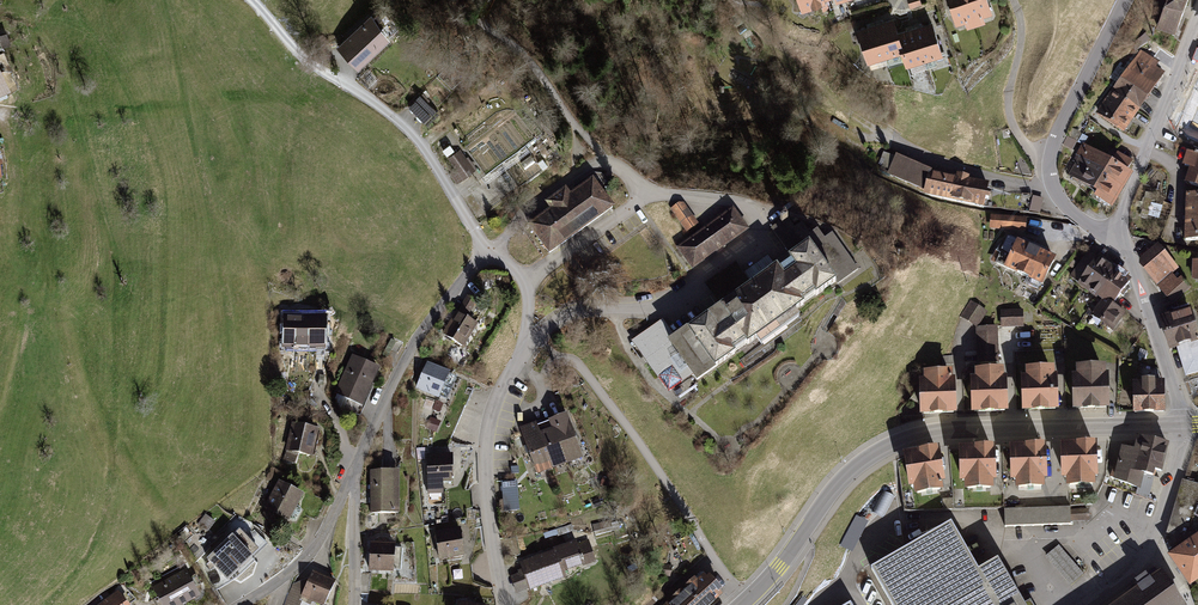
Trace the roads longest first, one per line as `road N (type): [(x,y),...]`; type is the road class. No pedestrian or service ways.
road 1 (tertiary): [(744,603),(828,496),(887,446),(965,429),(1182,424)]
road 2 (unclassified): [(744,603),(582,368),(560,360),(541,380),(518,362)]
road 3 (residential): [(252,0),(302,57),(418,142),(485,252)]
road 4 (residential): [(1111,244),(1052,194),(1048,171),(1124,0)]
road 5 (residential): [(524,341),(565,312),(668,303),(764,239)]
road 6 (residential): [(355,473),(415,340),(485,252)]
road 7 (residential): [(518,362),(493,405),(483,452),(502,604)]
road 8 (residential): [(1111,244),(1197,21)]
road 9 (residential): [(1085,604),(1151,557),(1182,424)]
road 10 (track): [(606,159),(524,54),(483,23),(490,0)]
road 11 (track): [(1013,0),(1021,35),(1010,115),(1052,194)]
road 12 (residential): [(1182,424),(1142,296),(1111,244)]
road 13 (residential): [(241,604),(312,552),(355,473)]
road 14 (residential): [(352,604),(355,473)]

